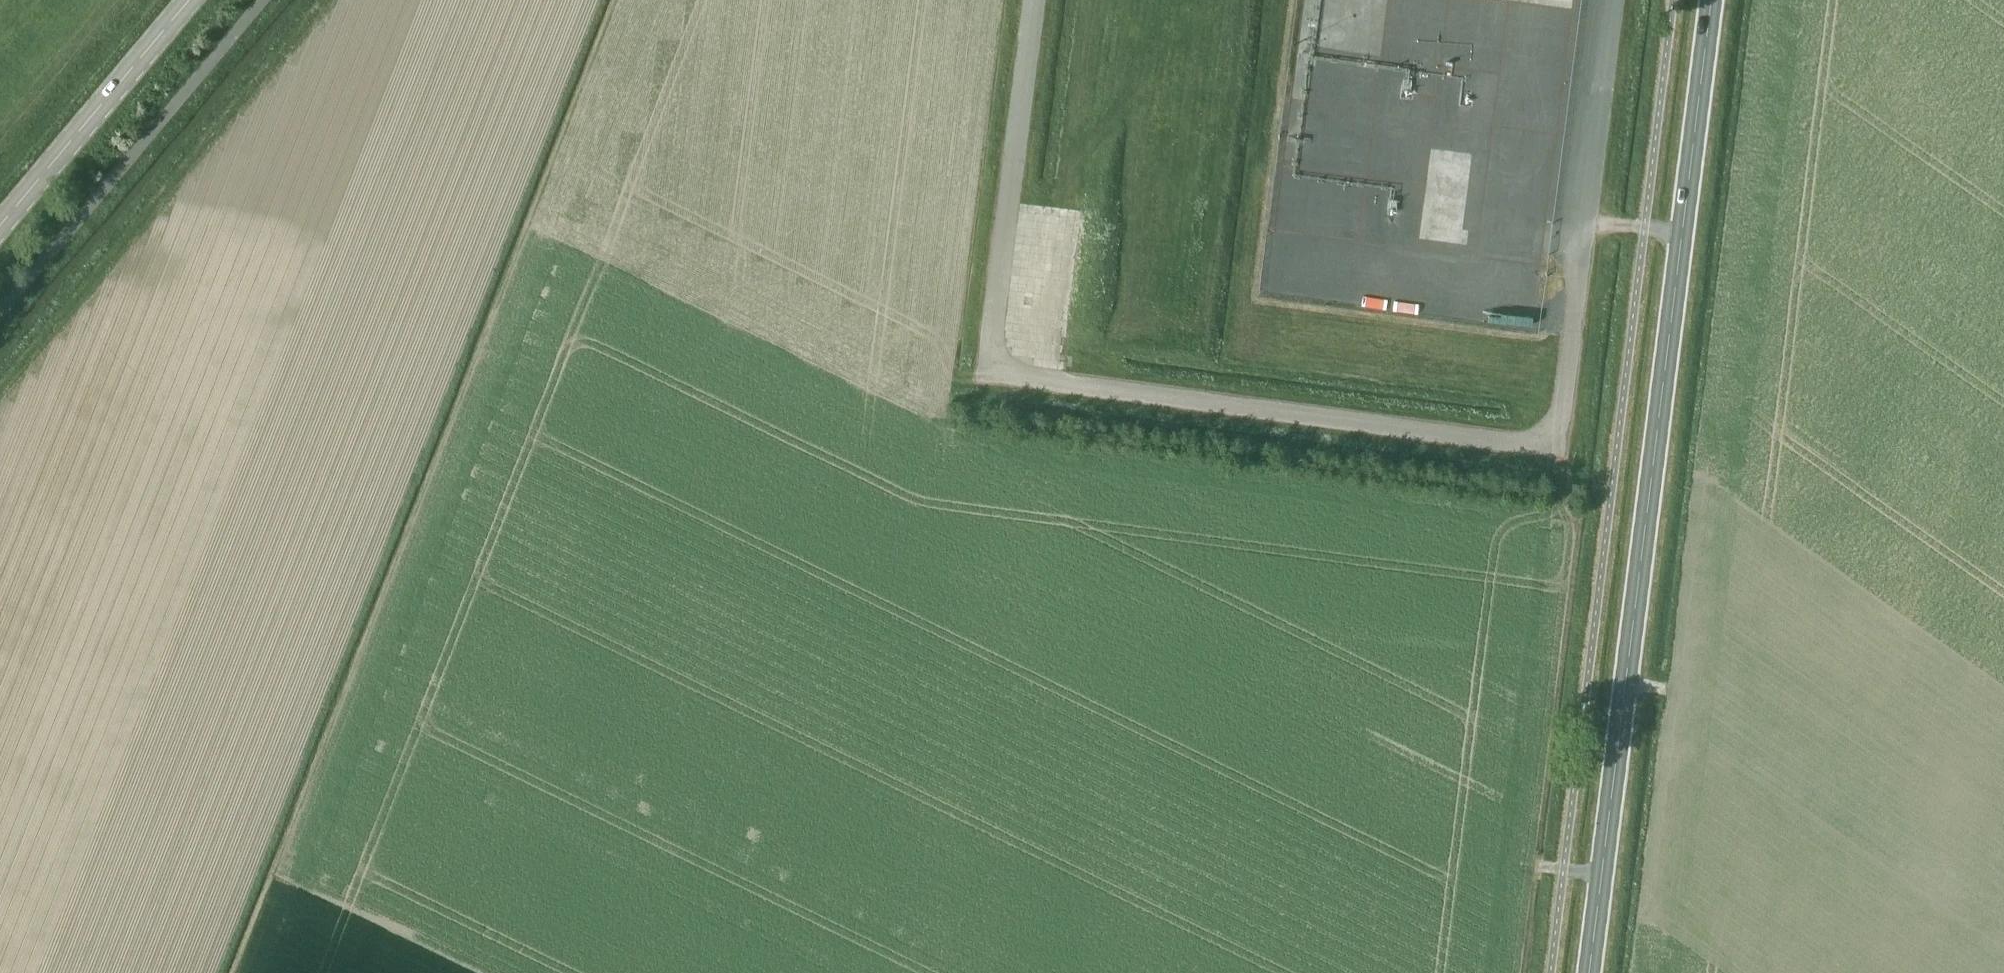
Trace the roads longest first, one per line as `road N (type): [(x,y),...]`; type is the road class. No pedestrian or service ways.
road 1 (primary): [(1588,972),(1711,0)]
road 2 (secondary): [(0,224),(188,0)]

